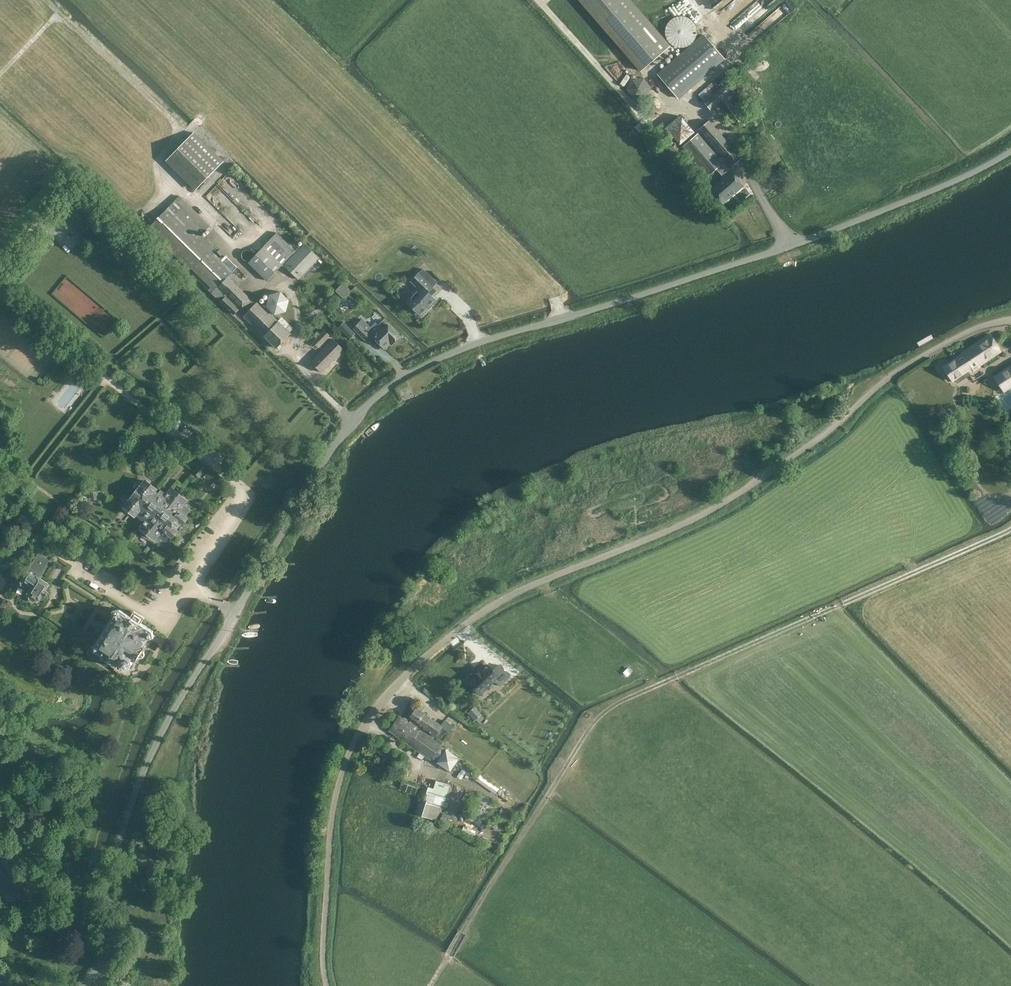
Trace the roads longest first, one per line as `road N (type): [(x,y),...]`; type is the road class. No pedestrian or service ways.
road 1 (unclassified): [(82,985),(101,960),(123,834),(153,751),(364,408),(411,373),(472,345),(788,247),(1010,152)]
road 2 (unclassified): [(327,985),(337,794),(367,721),(408,673),(501,600),(733,498),(919,358),(1010,320)]
road 3 (track): [(1010,529),(610,708),(430,985)]
road 4 (track): [(353,420),(297,360),(297,299),(283,280),(269,288),(253,280),(221,229),(157,166),(182,129),(45,0)]
road 5 (track): [(538,0),(645,122),(676,106),(716,120),(747,158),(788,247)]
road 6 (track): [(555,602),(658,685)]

